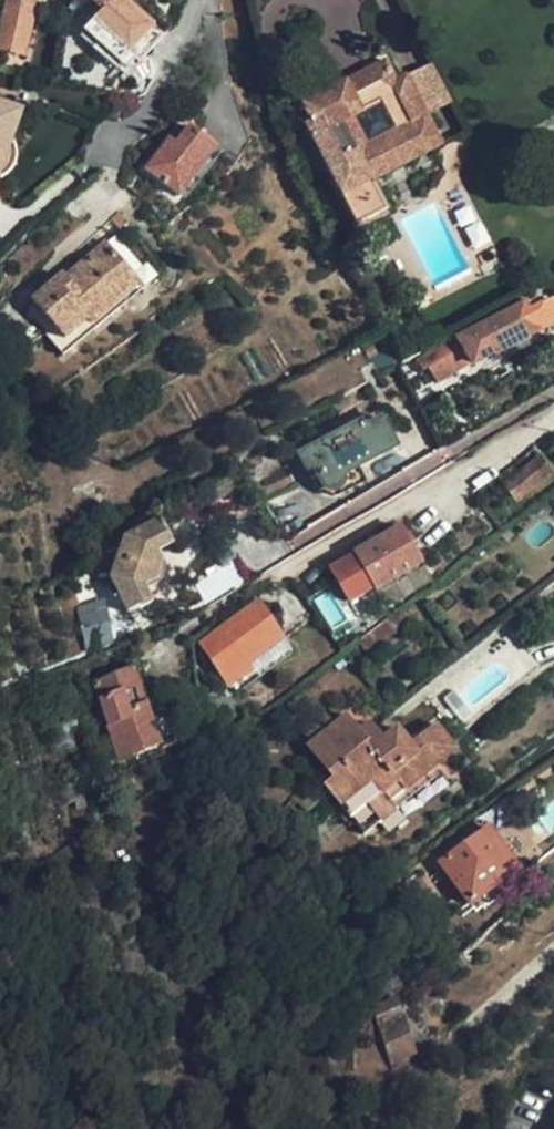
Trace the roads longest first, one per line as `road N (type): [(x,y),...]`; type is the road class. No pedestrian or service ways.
road 1 (residential): [(210,0),(229,119)]

